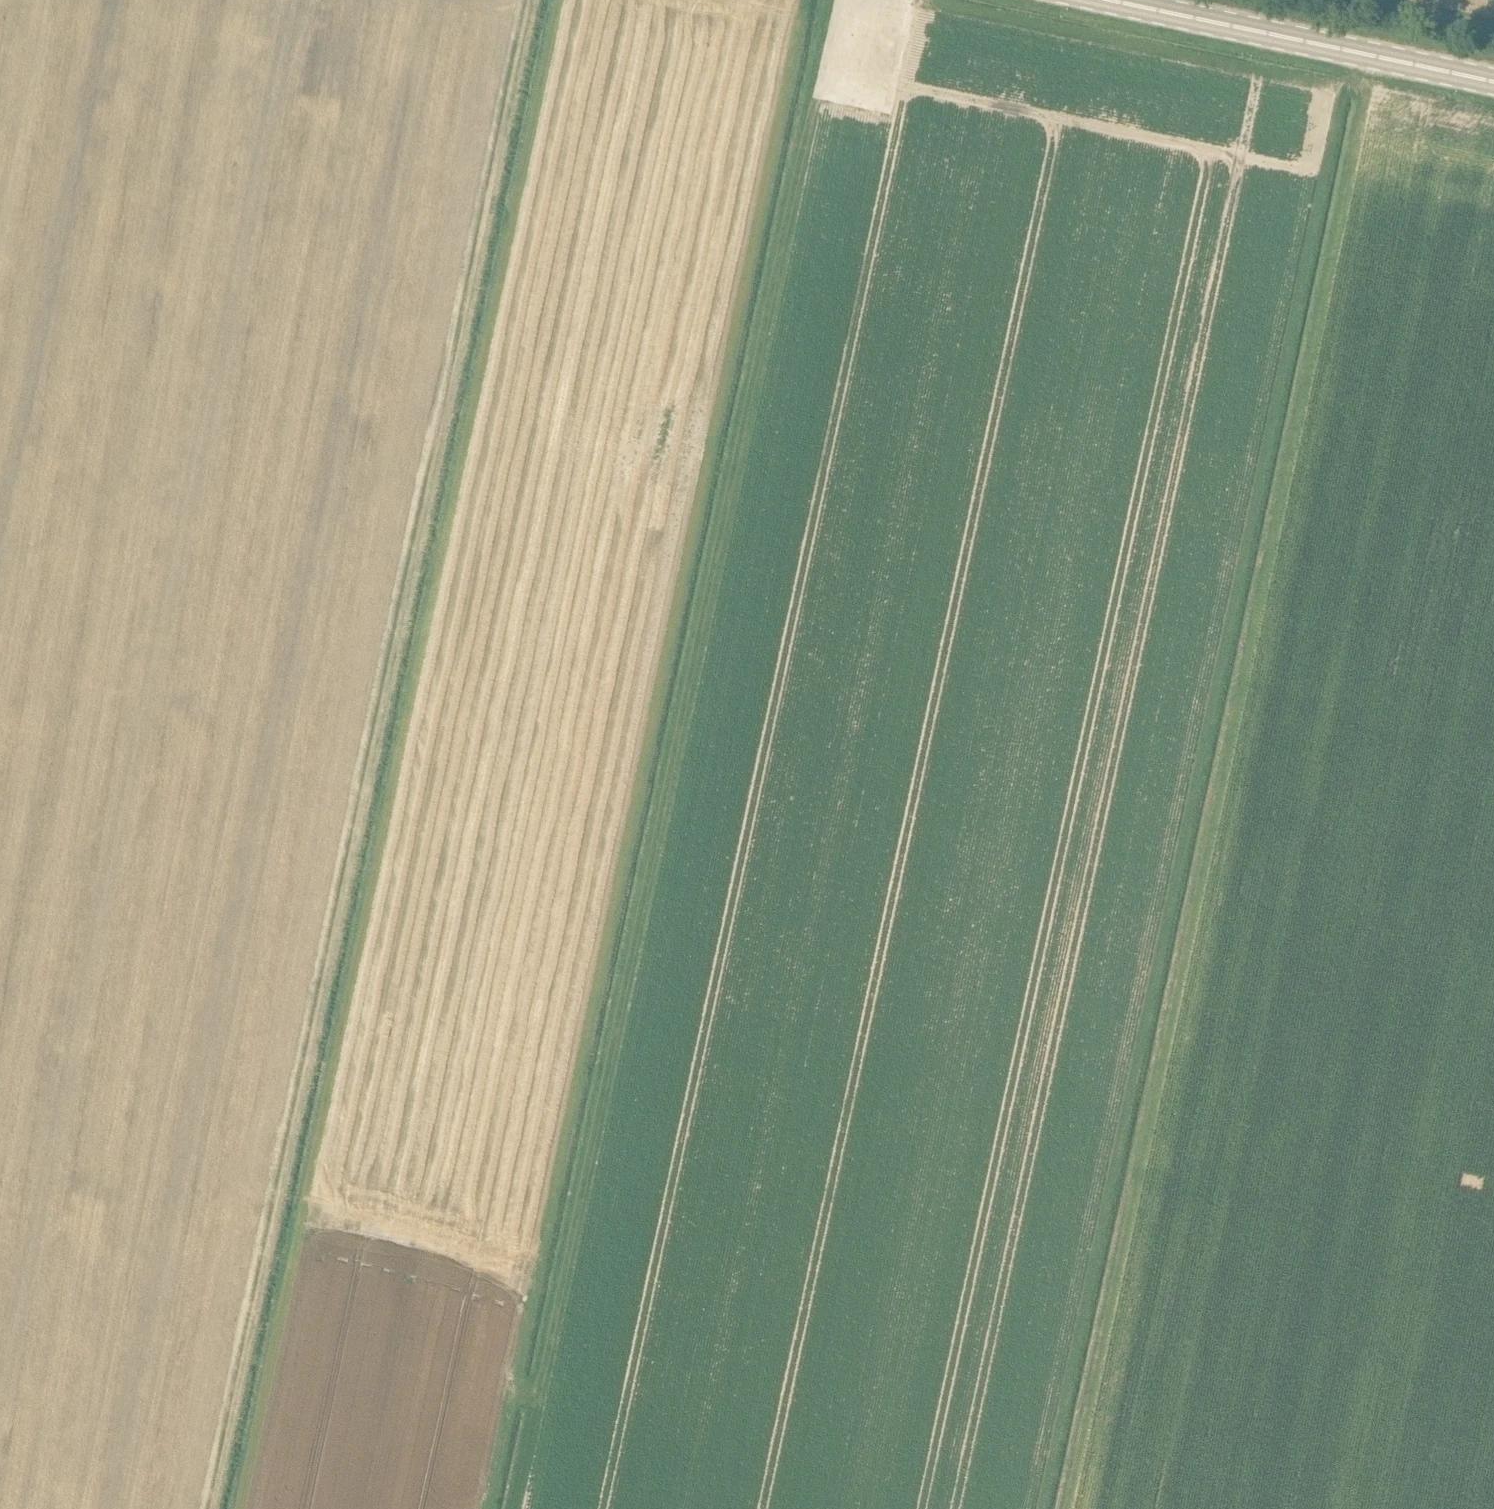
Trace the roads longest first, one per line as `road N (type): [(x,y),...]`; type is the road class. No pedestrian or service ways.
road 1 (track): [(814,99),(535,1399),(509,1394)]
road 2 (primary): [(1493,82),(1109,0)]

